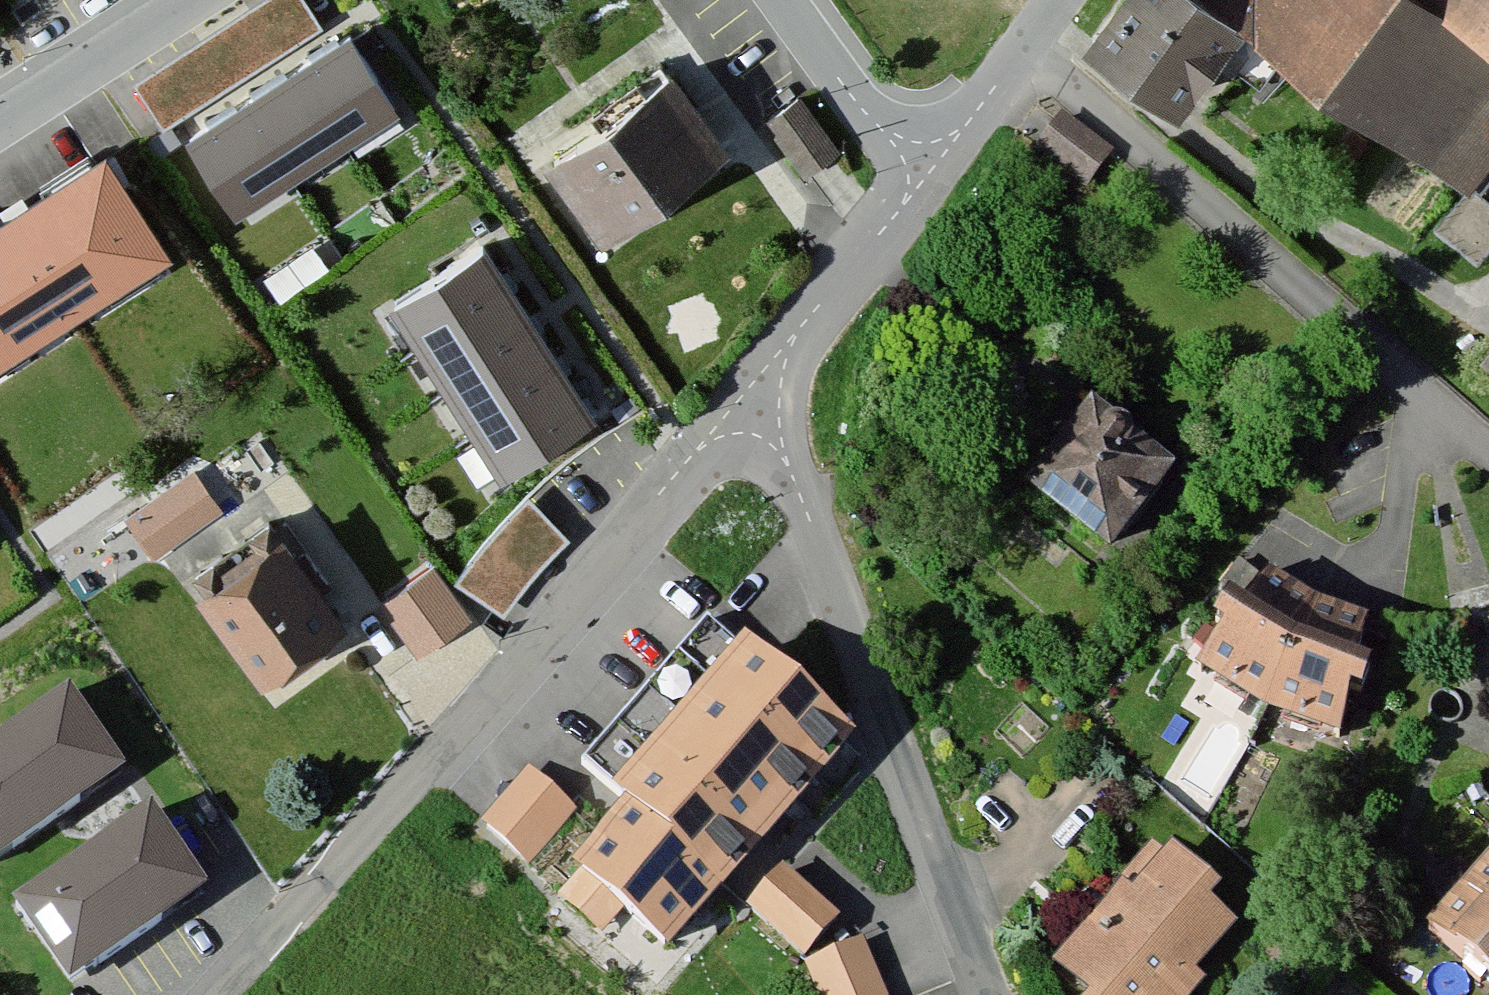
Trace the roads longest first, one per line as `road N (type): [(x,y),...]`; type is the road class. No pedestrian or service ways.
road 1 (residential): [(755,392),(212,994)]
road 2 (unclassified): [(755,392),(994,994)]
road 3 (residential): [(1025,40),(1488,458)]
road 4 (residential): [(925,176),(755,392)]
road 5 (residential): [(793,0),(925,176)]
road 6 (residential): [(0,118),(182,0)]
road 7 (residential): [(1025,40),(925,176)]

